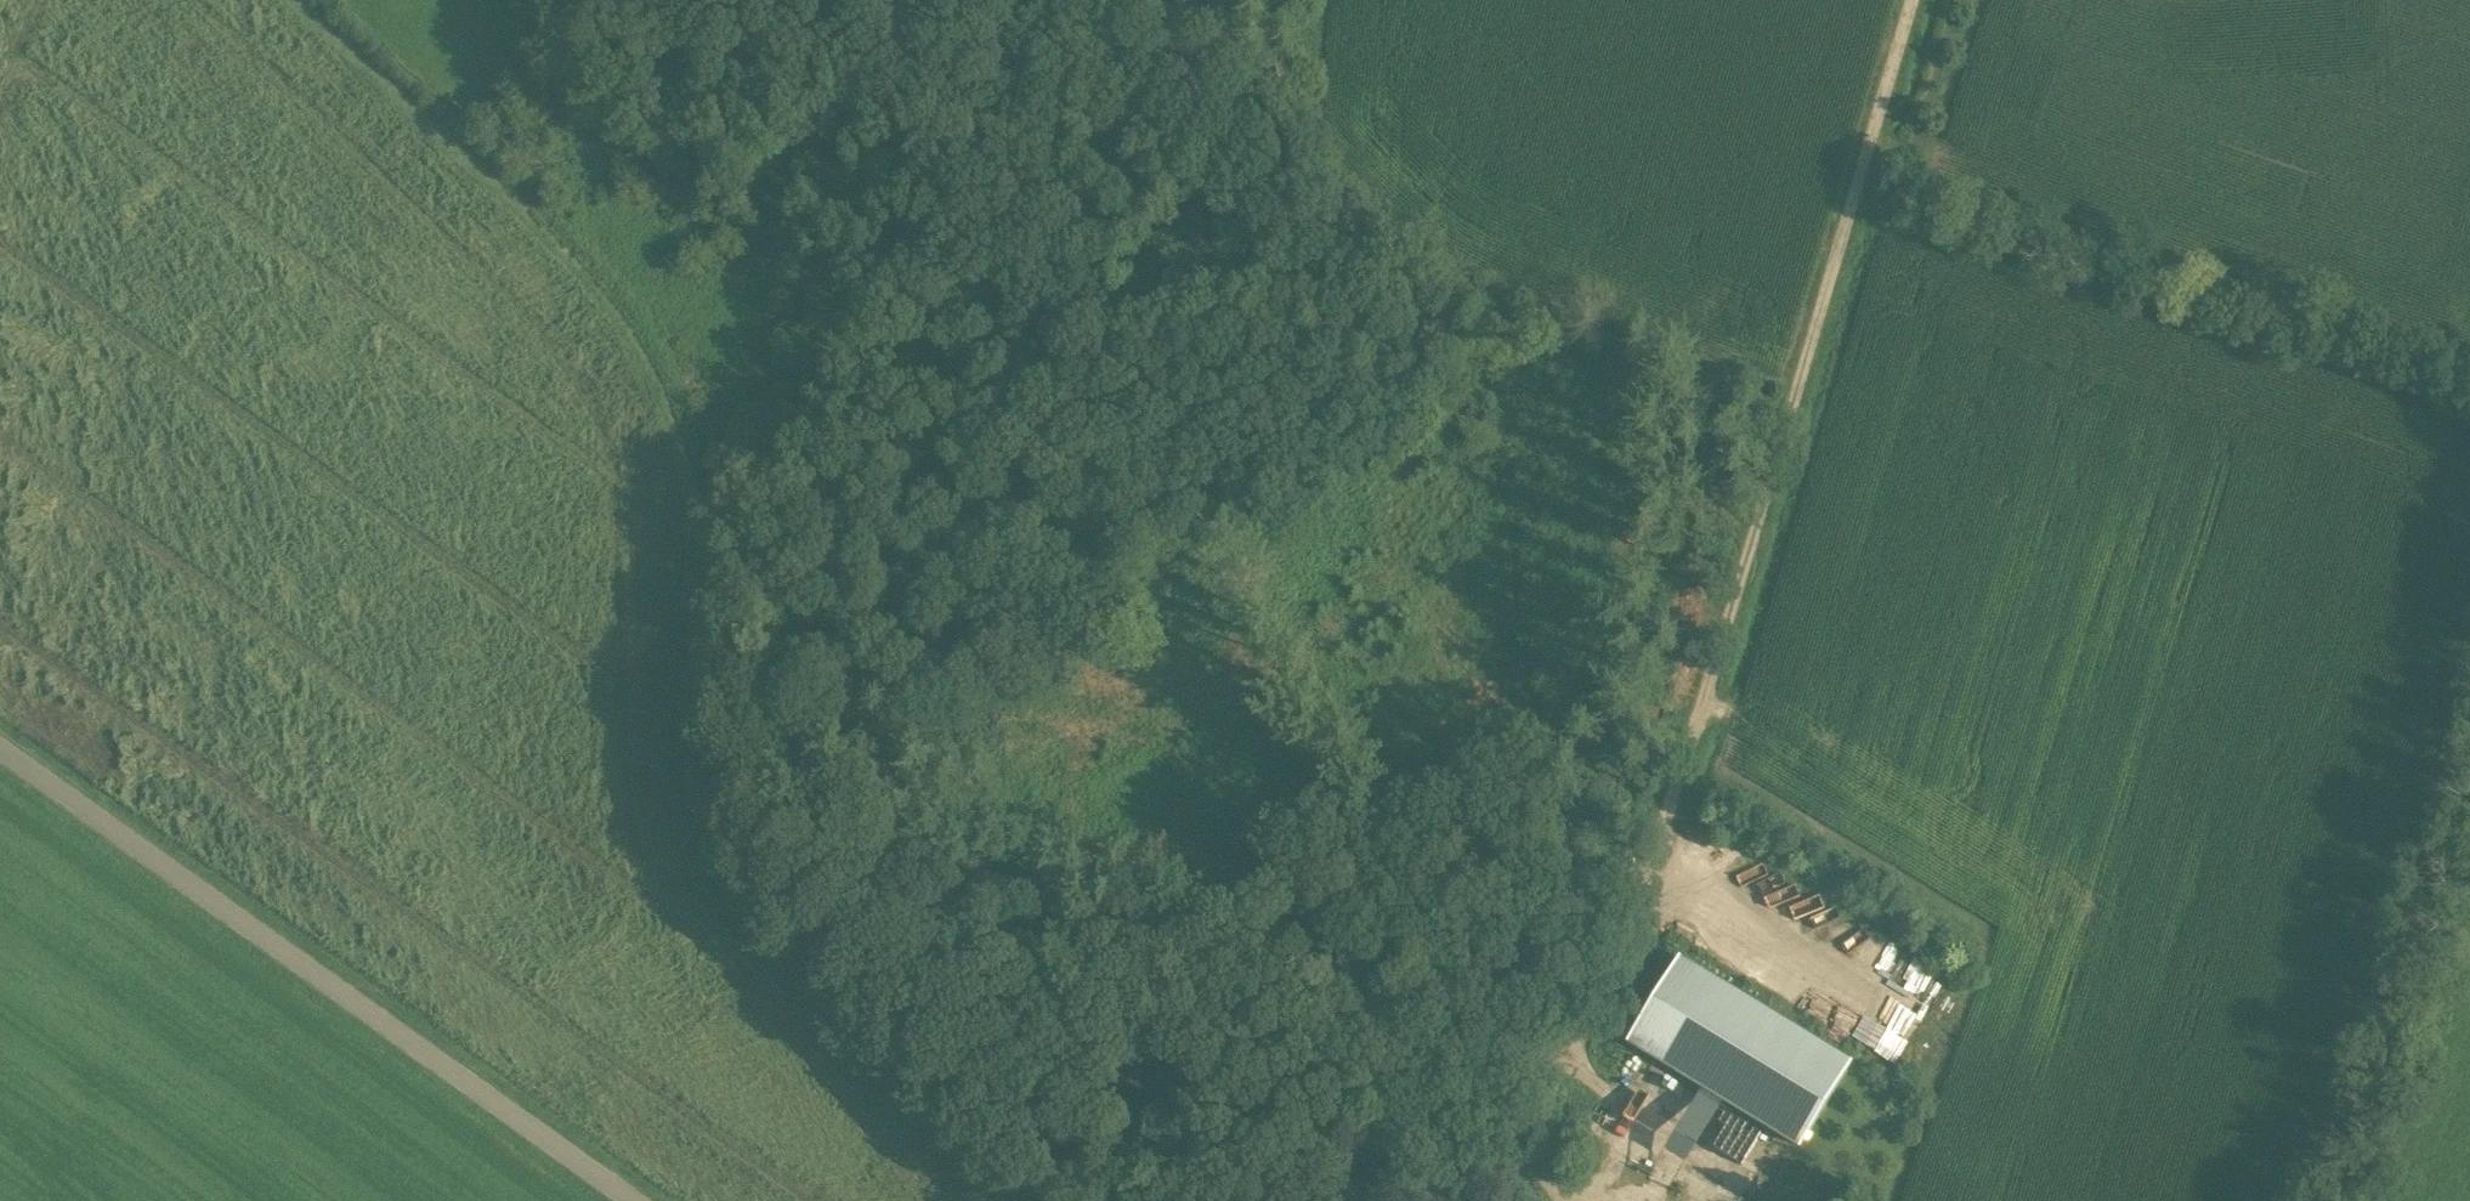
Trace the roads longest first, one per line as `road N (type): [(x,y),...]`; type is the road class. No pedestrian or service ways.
road 1 (tertiary): [(0,750),(634,1200)]

